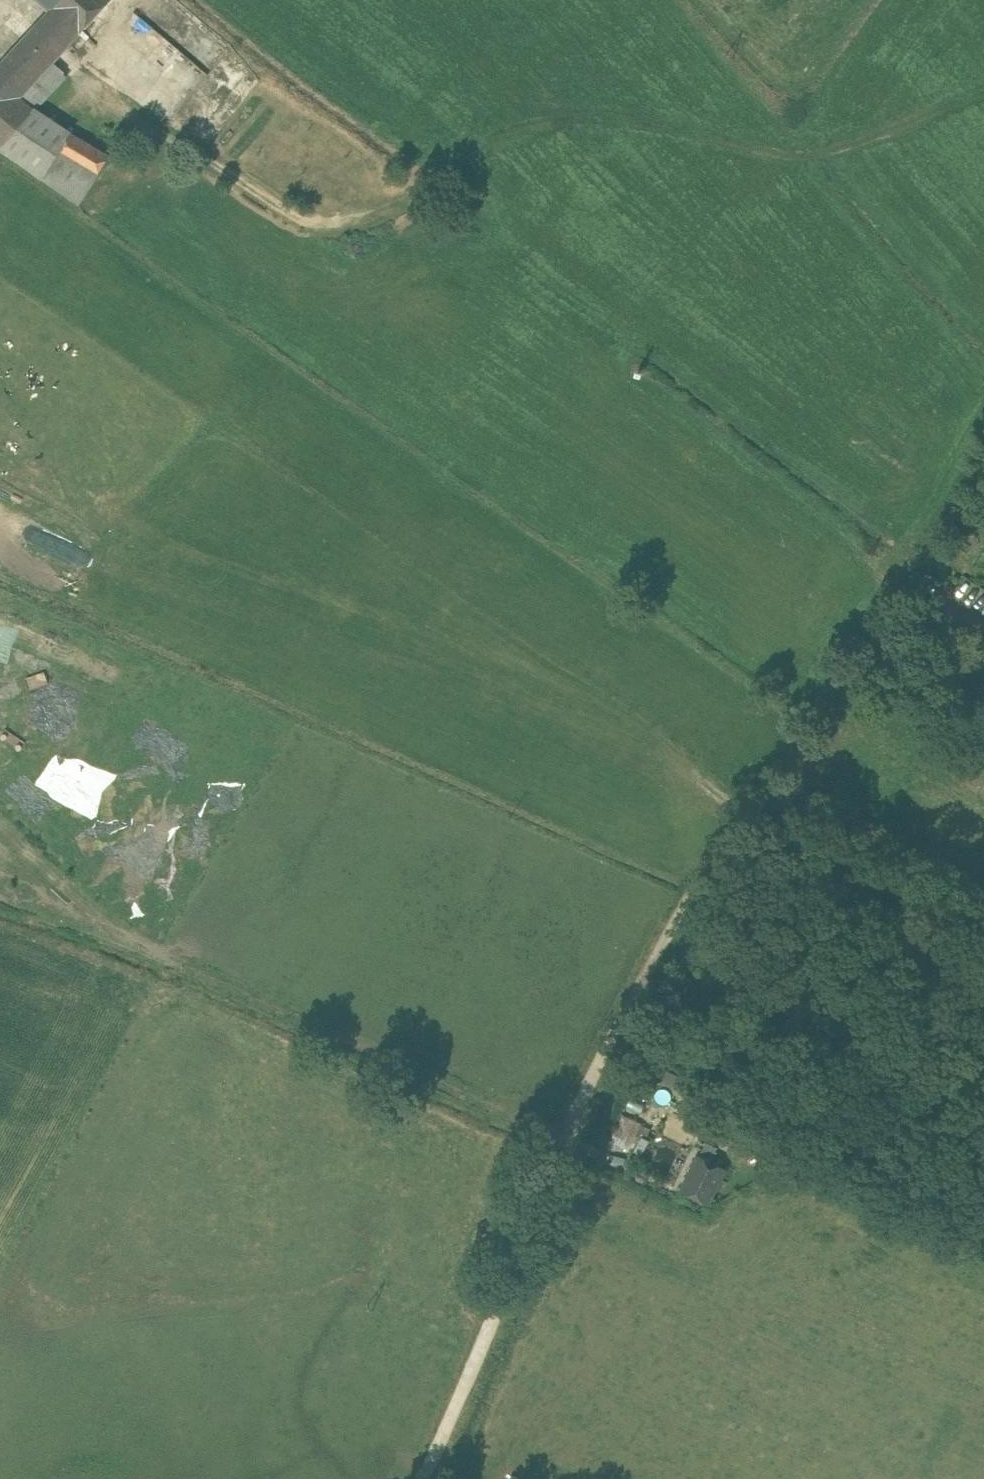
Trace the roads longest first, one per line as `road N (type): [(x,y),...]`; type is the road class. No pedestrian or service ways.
road 1 (unclassified): [(424,1478),(618,1032),(737,824)]

